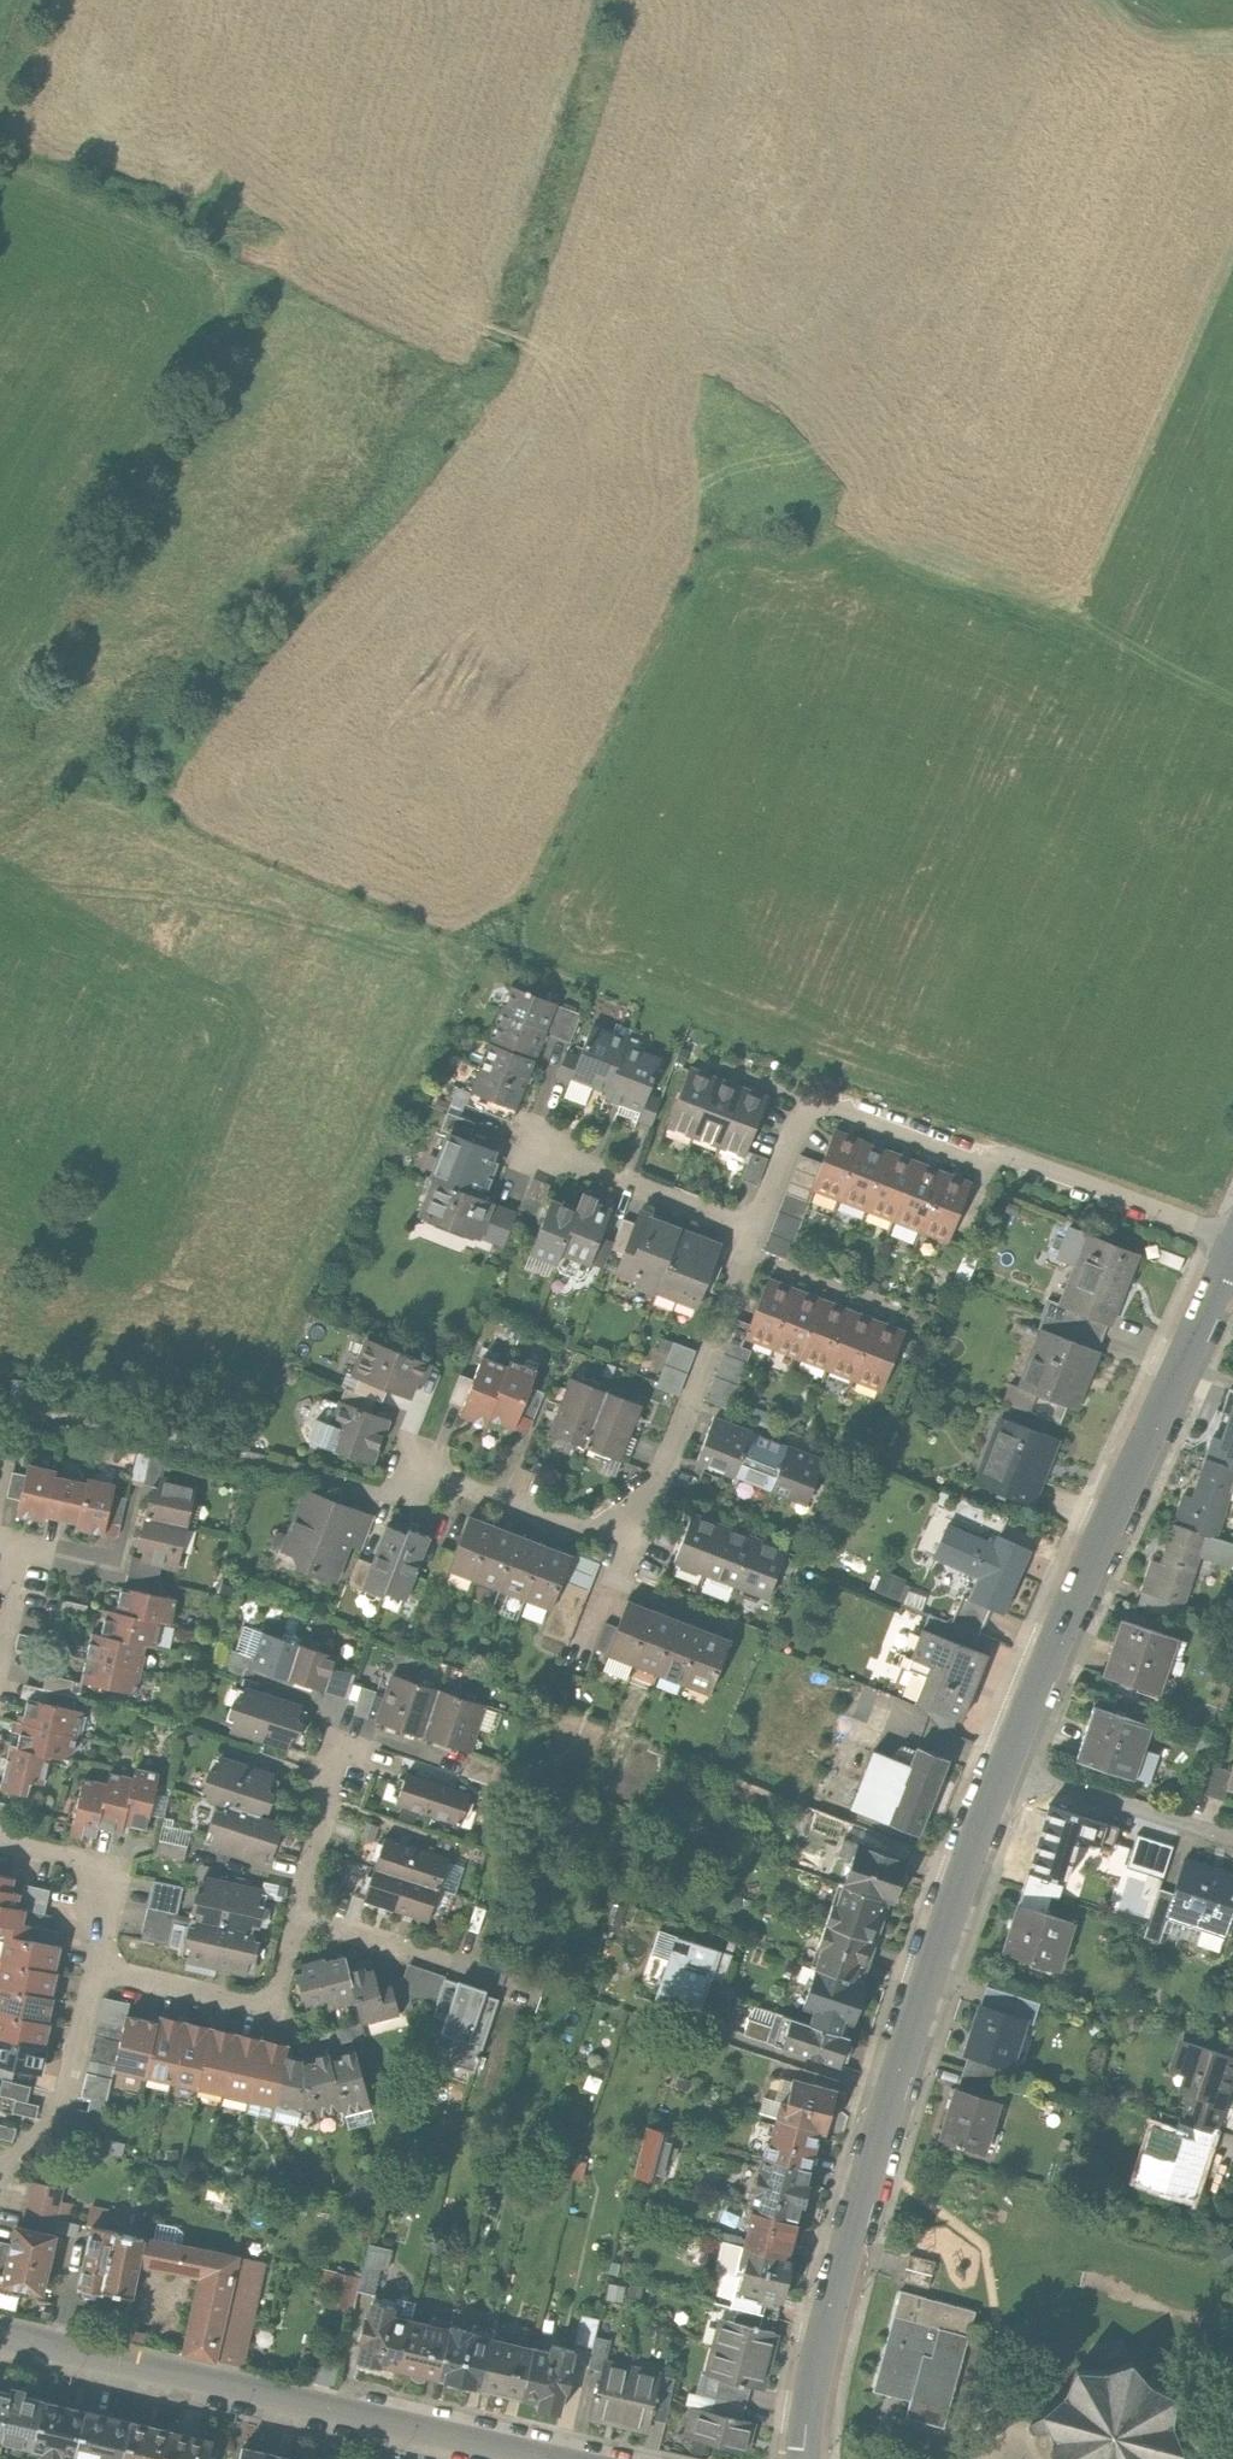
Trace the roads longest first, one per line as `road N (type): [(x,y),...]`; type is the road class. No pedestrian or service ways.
road 1 (residential): [(1232,1245),(810,1095),(655,1492),(627,1544)]
road 2 (tertiary): [(804,2458),(848,2241),(1001,1765)]
road 3 (tertiary): [(1001,1765),(1232,1253)]
road 4 (tertiary): [(0,2336),(537,2458)]
road 5 (residential): [(94,1969),(245,2008),(277,1991),(348,1734)]
road 6 (residential): [(627,1544),(427,1472),(380,1492)]
road 7 (residential): [(1001,1765),(1232,1839)]
road 8 (residential): [(94,1969),(55,2119),(0,2168)]
road 9 (residential): [(0,1842),(85,1861),(101,1923),(94,1969)]
road 10 (residential): [(0,1547),(23,1563),(0,1662)]

